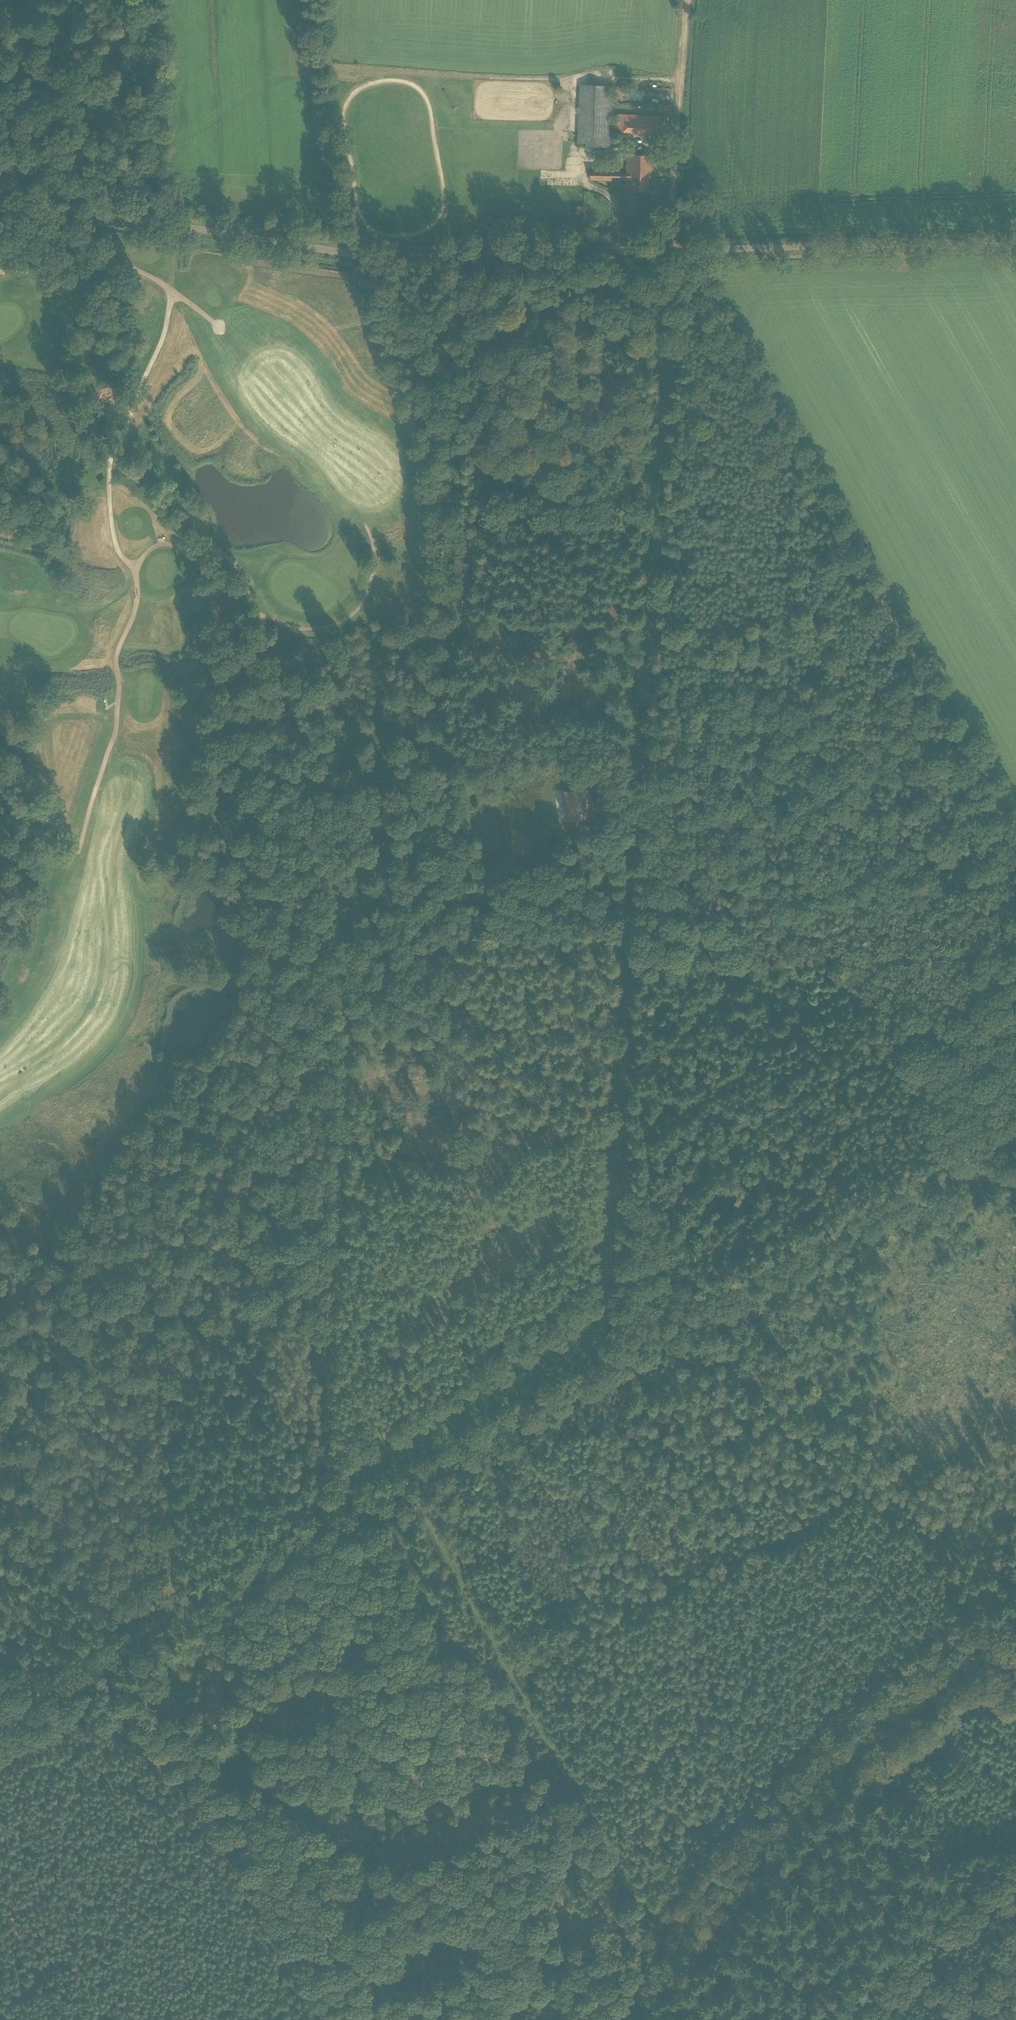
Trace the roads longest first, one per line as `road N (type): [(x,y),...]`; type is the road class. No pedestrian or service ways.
road 1 (unclassified): [(1015,251),(669,261),(364,257),(0,211)]
road 2 (track): [(1015,842),(669,261)]
road 3 (unclassified): [(396,1477),(935,1177)]
road 4 (unclassified): [(396,1477),(0,1713)]
road 5 (track): [(48,1685),(194,1793),(335,2019)]
road 6 (track): [(968,1609),(706,1306)]
road 7 (track): [(669,261),(685,0)]

